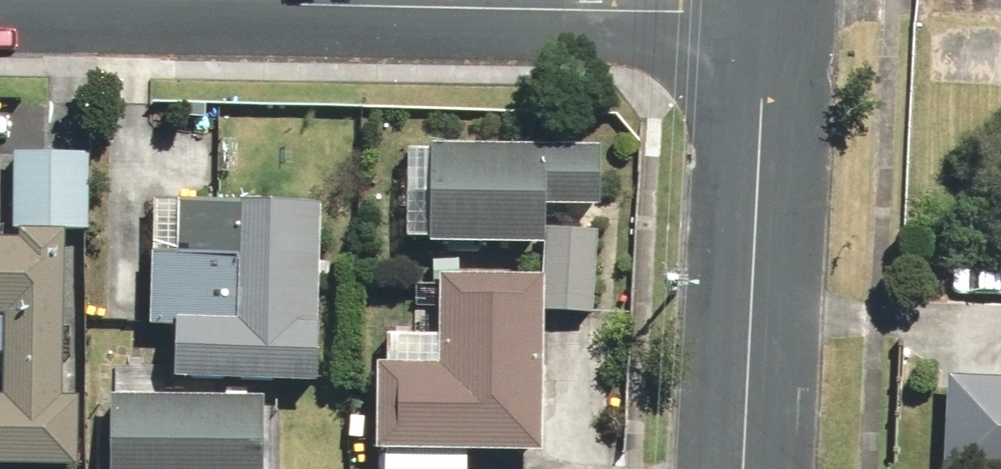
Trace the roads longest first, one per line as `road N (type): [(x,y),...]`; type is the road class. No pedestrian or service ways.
road 1 (residential): [(764,15),(0,1)]
road 2 (tertiary): [(764,15),(744,468)]

